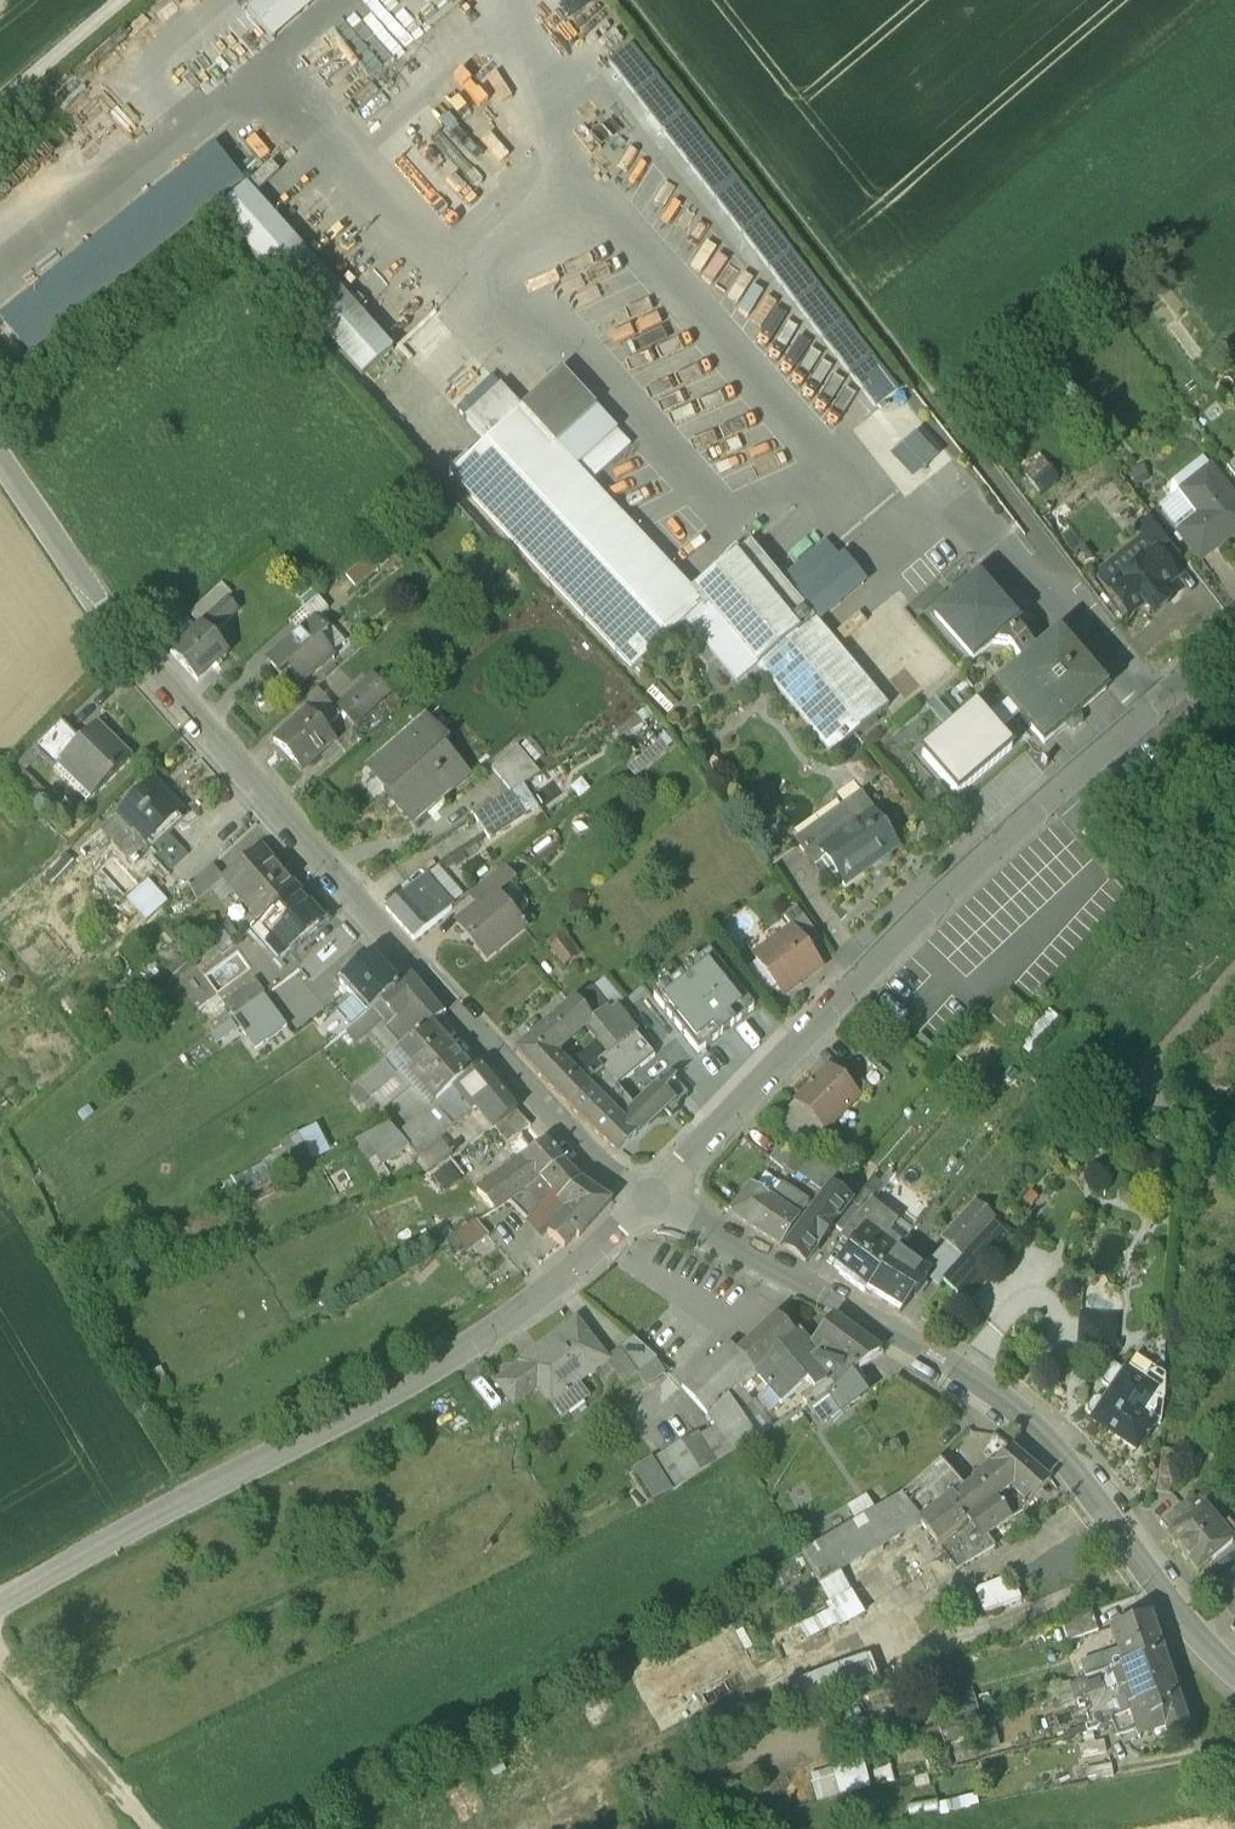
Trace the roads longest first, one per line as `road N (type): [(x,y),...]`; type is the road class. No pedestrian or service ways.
road 1 (tertiary): [(0,457),(137,652),(308,837),(544,1115),(590,1160),(648,1198)]
road 2 (track): [(633,0),(1156,693)]
road 3 (tertiary): [(1234,623),(1067,770),(648,1198)]
road 4 (tertiary): [(648,1198),(486,1336),(0,1604)]
road 5 (tertiary): [(648,1198),(1004,1398),(1053,1444),(1161,1594),(1234,1671)]
road 6 (track): [(0,1646),(147,1828)]
road 7 (track): [(121,0),(0,99)]

